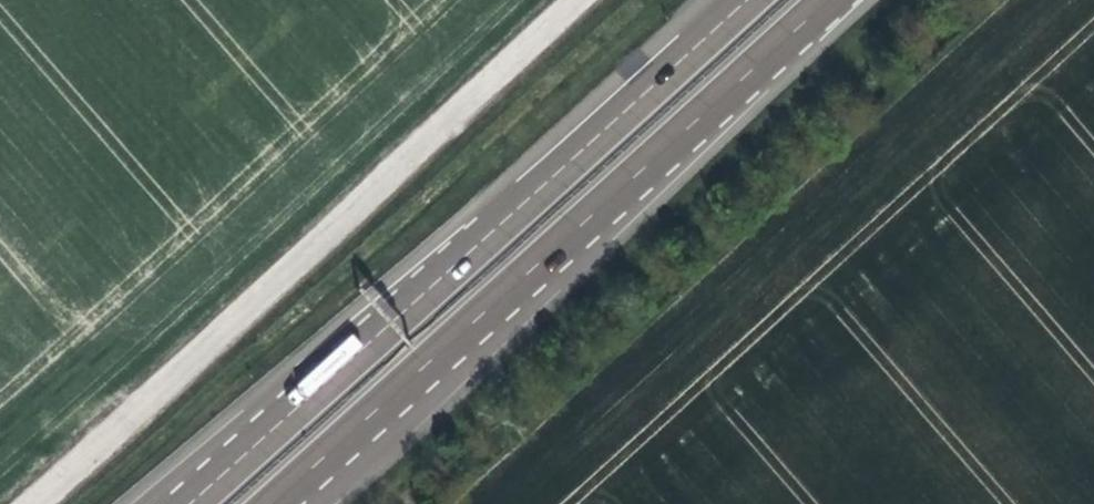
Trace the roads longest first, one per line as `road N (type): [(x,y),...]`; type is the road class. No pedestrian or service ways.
road 1 (motorway): [(266,503),(827,0)]
road 2 (motorway): [(745,0),(193,503)]
road 3 (track): [(33,503),(582,0)]

